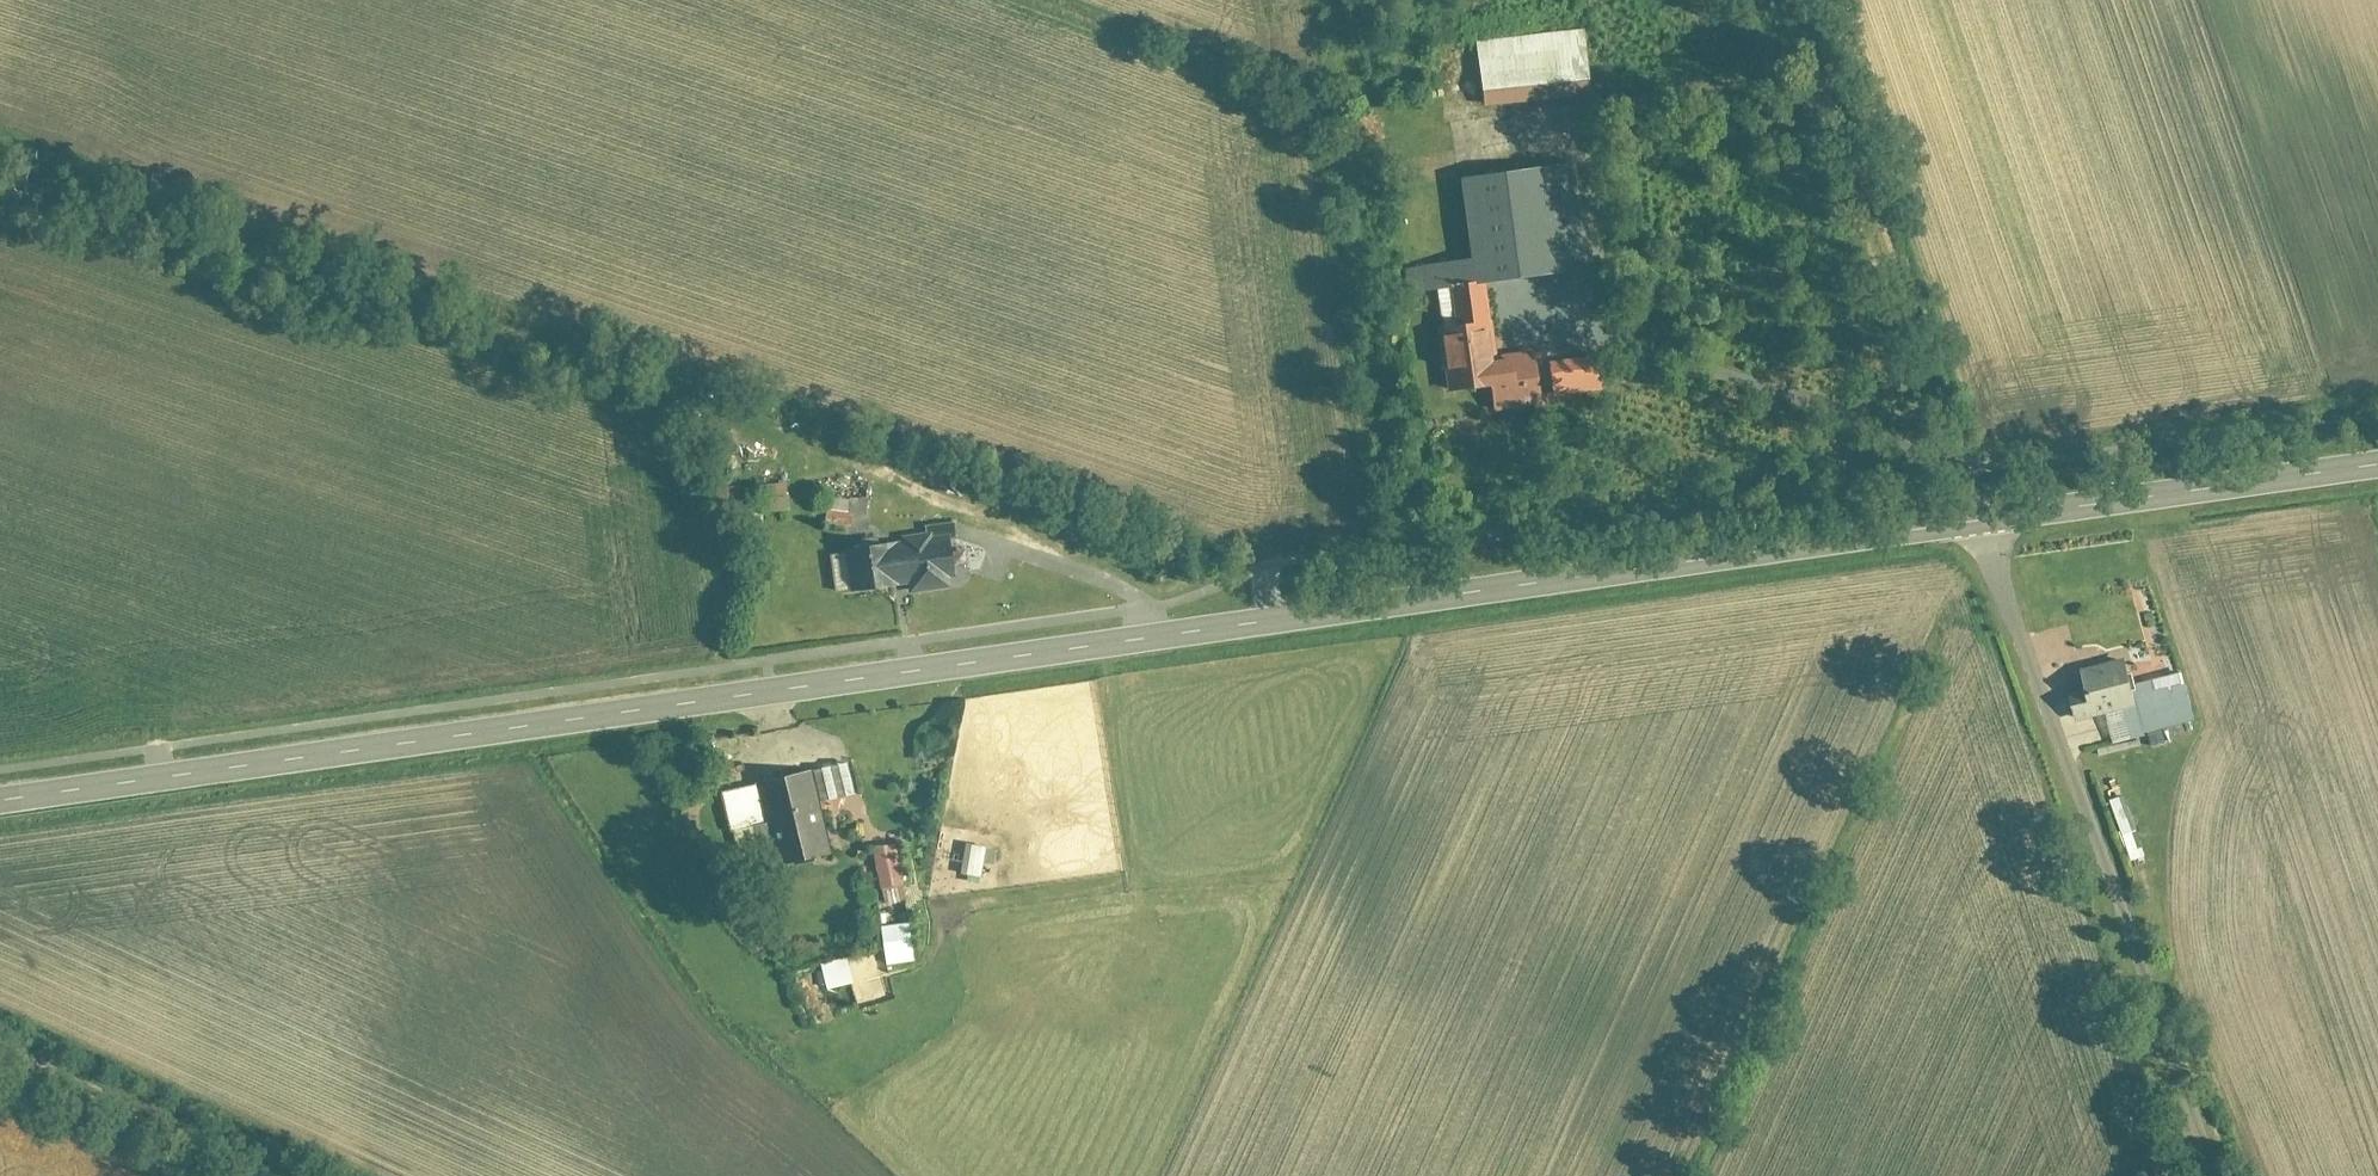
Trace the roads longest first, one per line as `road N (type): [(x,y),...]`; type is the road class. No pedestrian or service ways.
road 1 (tertiary): [(1980,522),(0,797)]
road 2 (unclassified): [(1980,522),(2227,1175)]
road 3 (tertiary): [(2377,467),(1980,522)]

